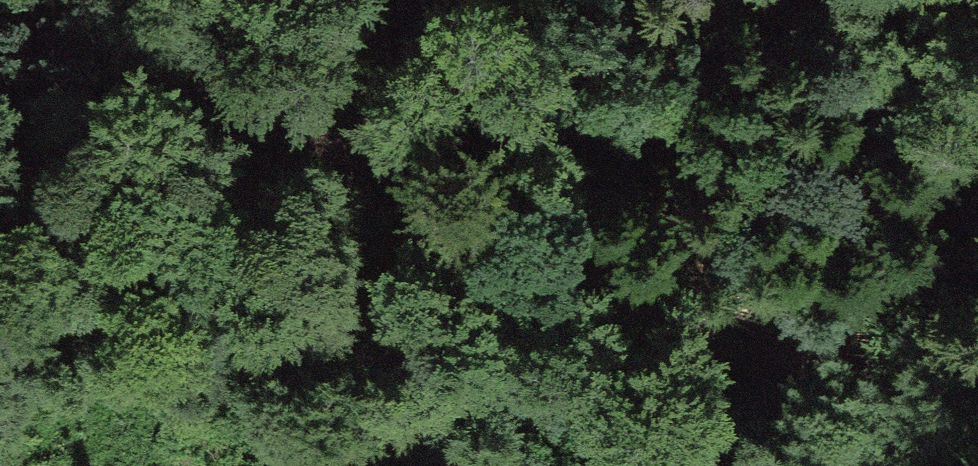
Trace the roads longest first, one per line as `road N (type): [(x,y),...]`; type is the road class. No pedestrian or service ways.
road 1 (track): [(636,465),(579,414),(377,187),(253,104),(171,65),(0,23)]
road 2 (track): [(377,187),(763,353),(977,410)]

